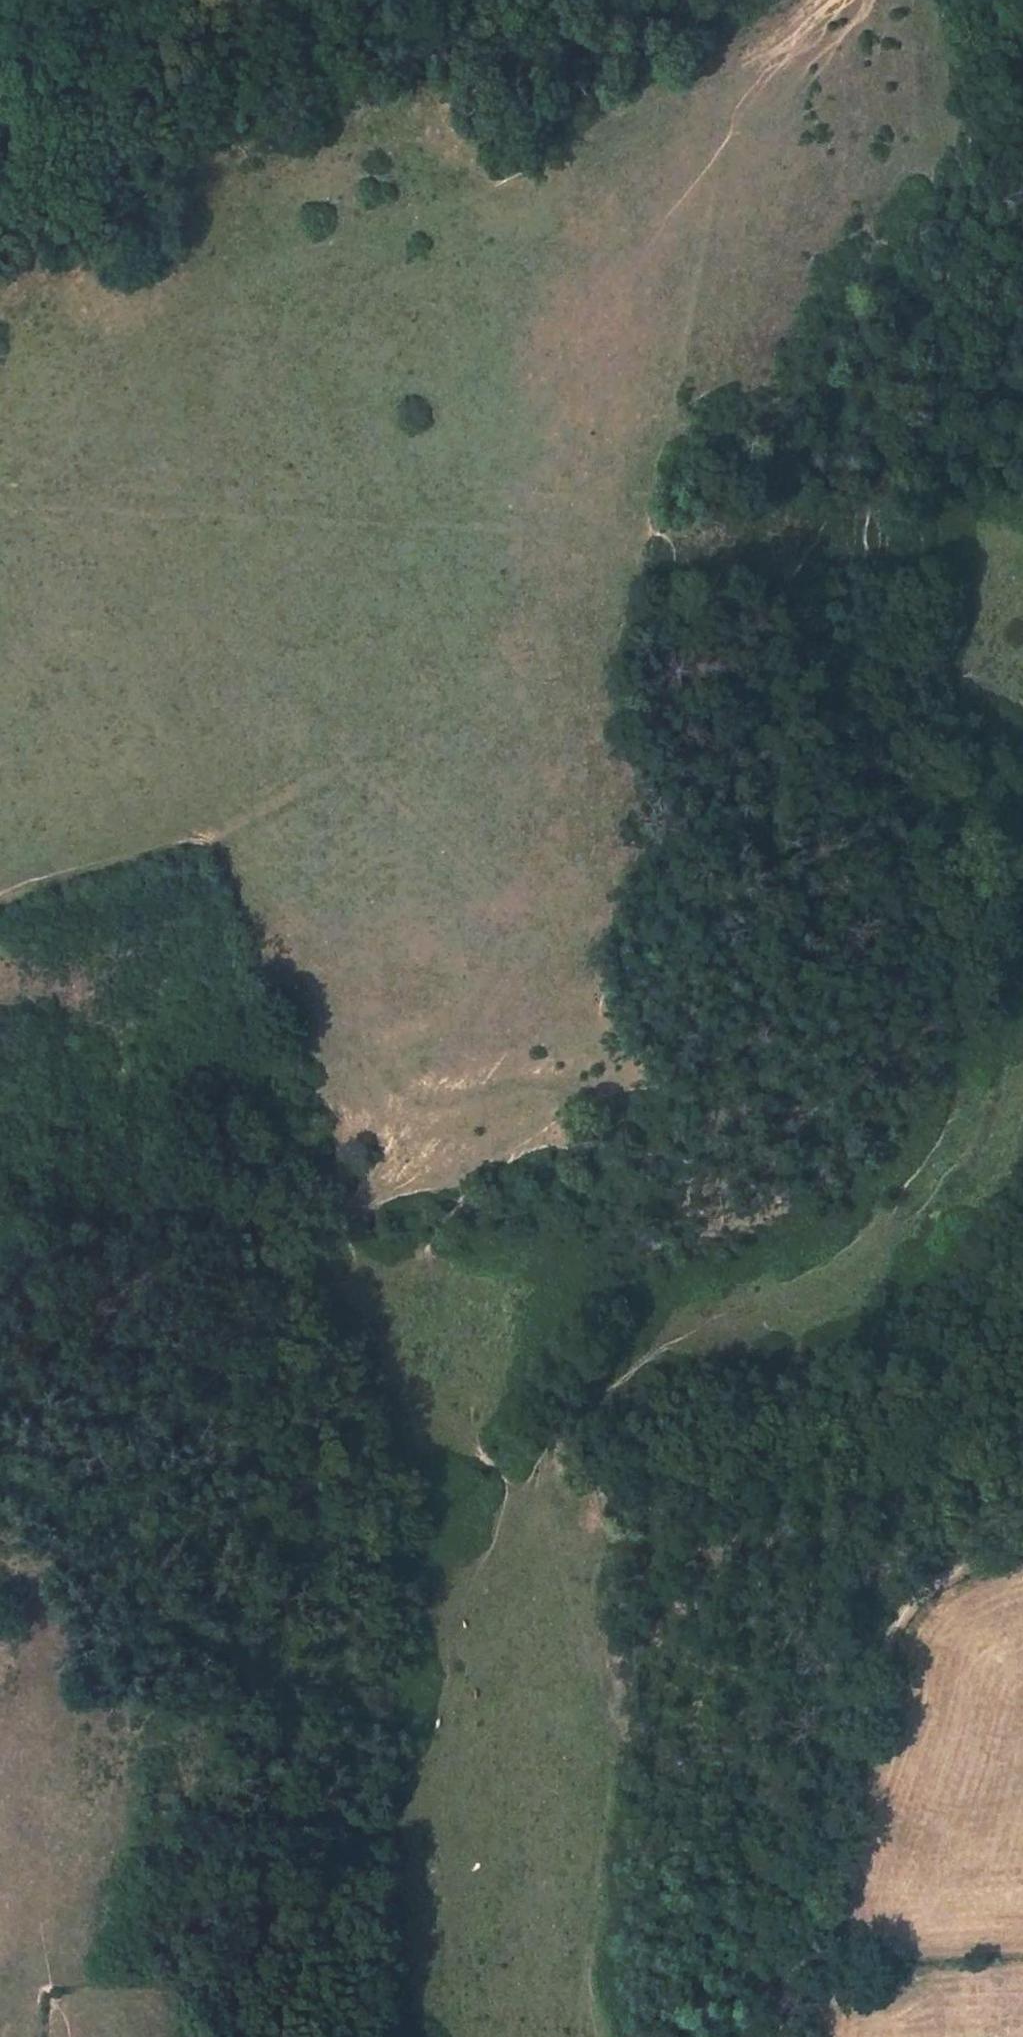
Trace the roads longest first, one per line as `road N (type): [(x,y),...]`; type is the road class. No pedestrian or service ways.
road 1 (track): [(1022,1543),(923,1587),(875,1643),(775,2036)]

